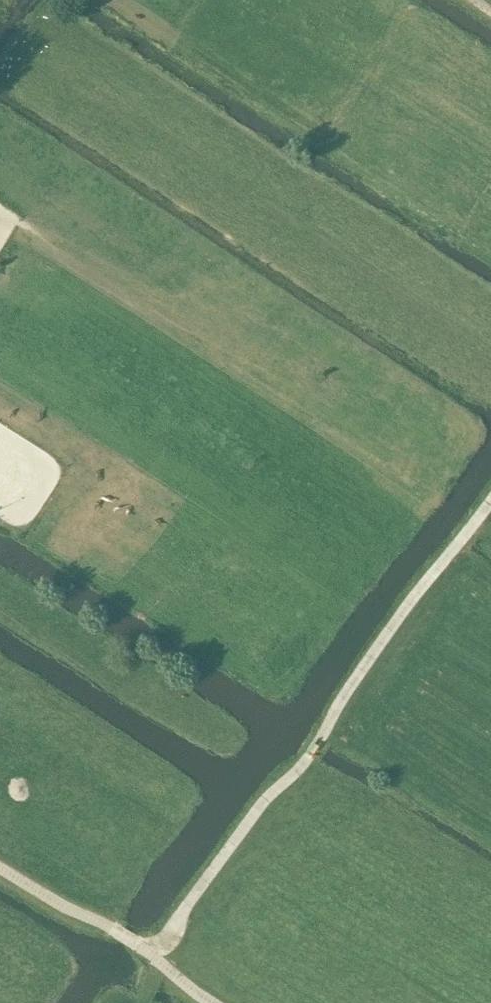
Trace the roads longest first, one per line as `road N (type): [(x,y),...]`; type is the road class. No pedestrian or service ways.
road 1 (track): [(212,1002),(146,949),(170,937),(271,792),(305,762),(490,502)]
road 2 (track): [(0,871),(146,949)]

